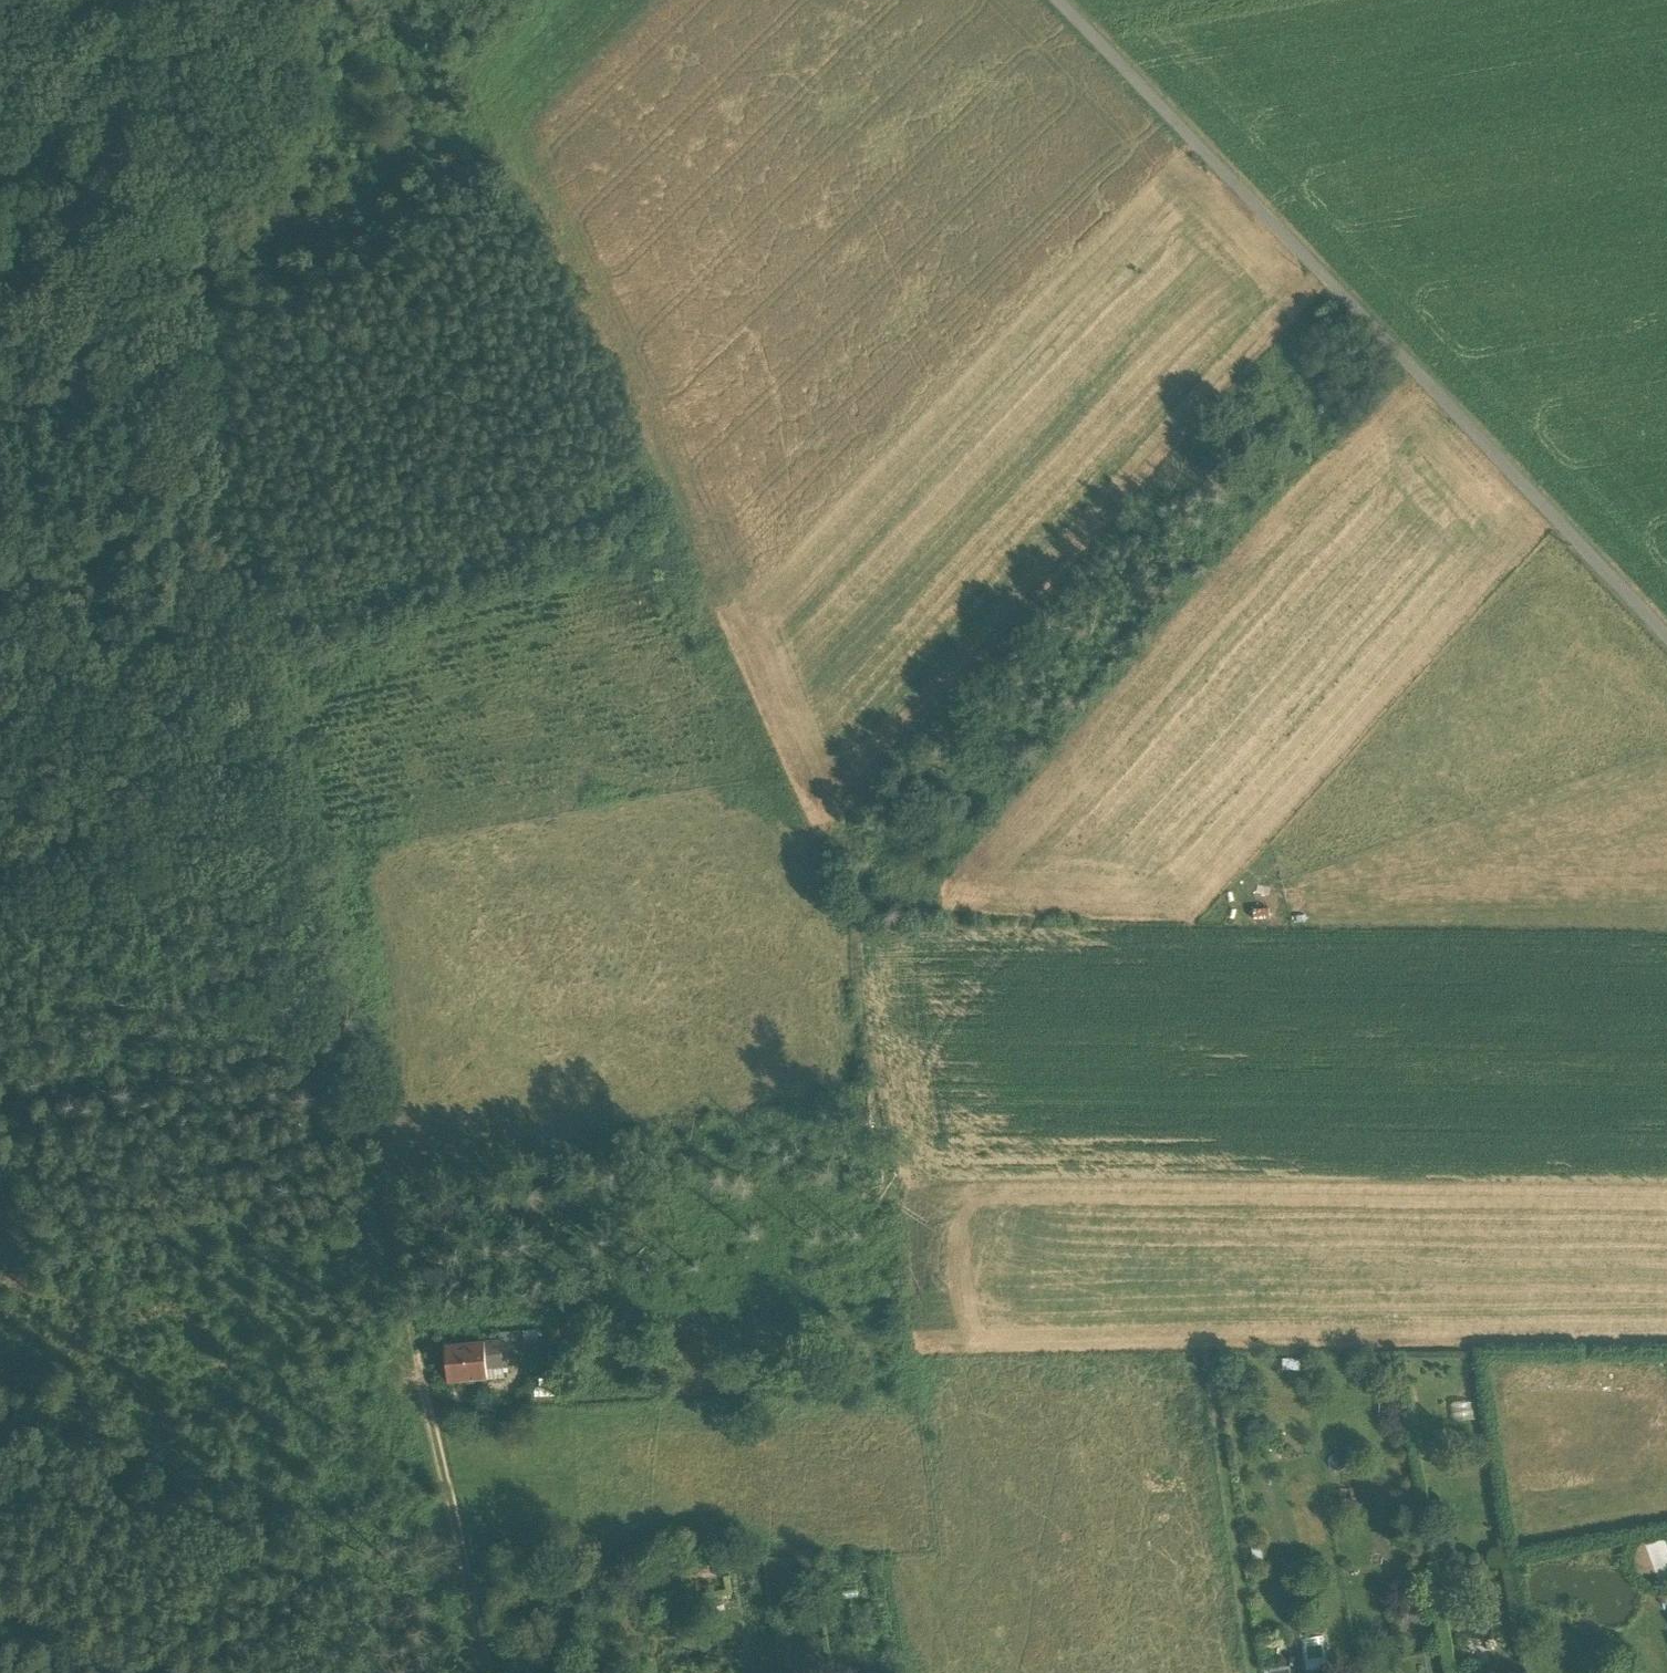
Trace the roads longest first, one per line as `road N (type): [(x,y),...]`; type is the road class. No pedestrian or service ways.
road 1 (residential): [(1060,0),(1666,633)]
road 2 (track): [(341,941),(395,1183)]
road 3 (track): [(395,1183),(425,1317)]

